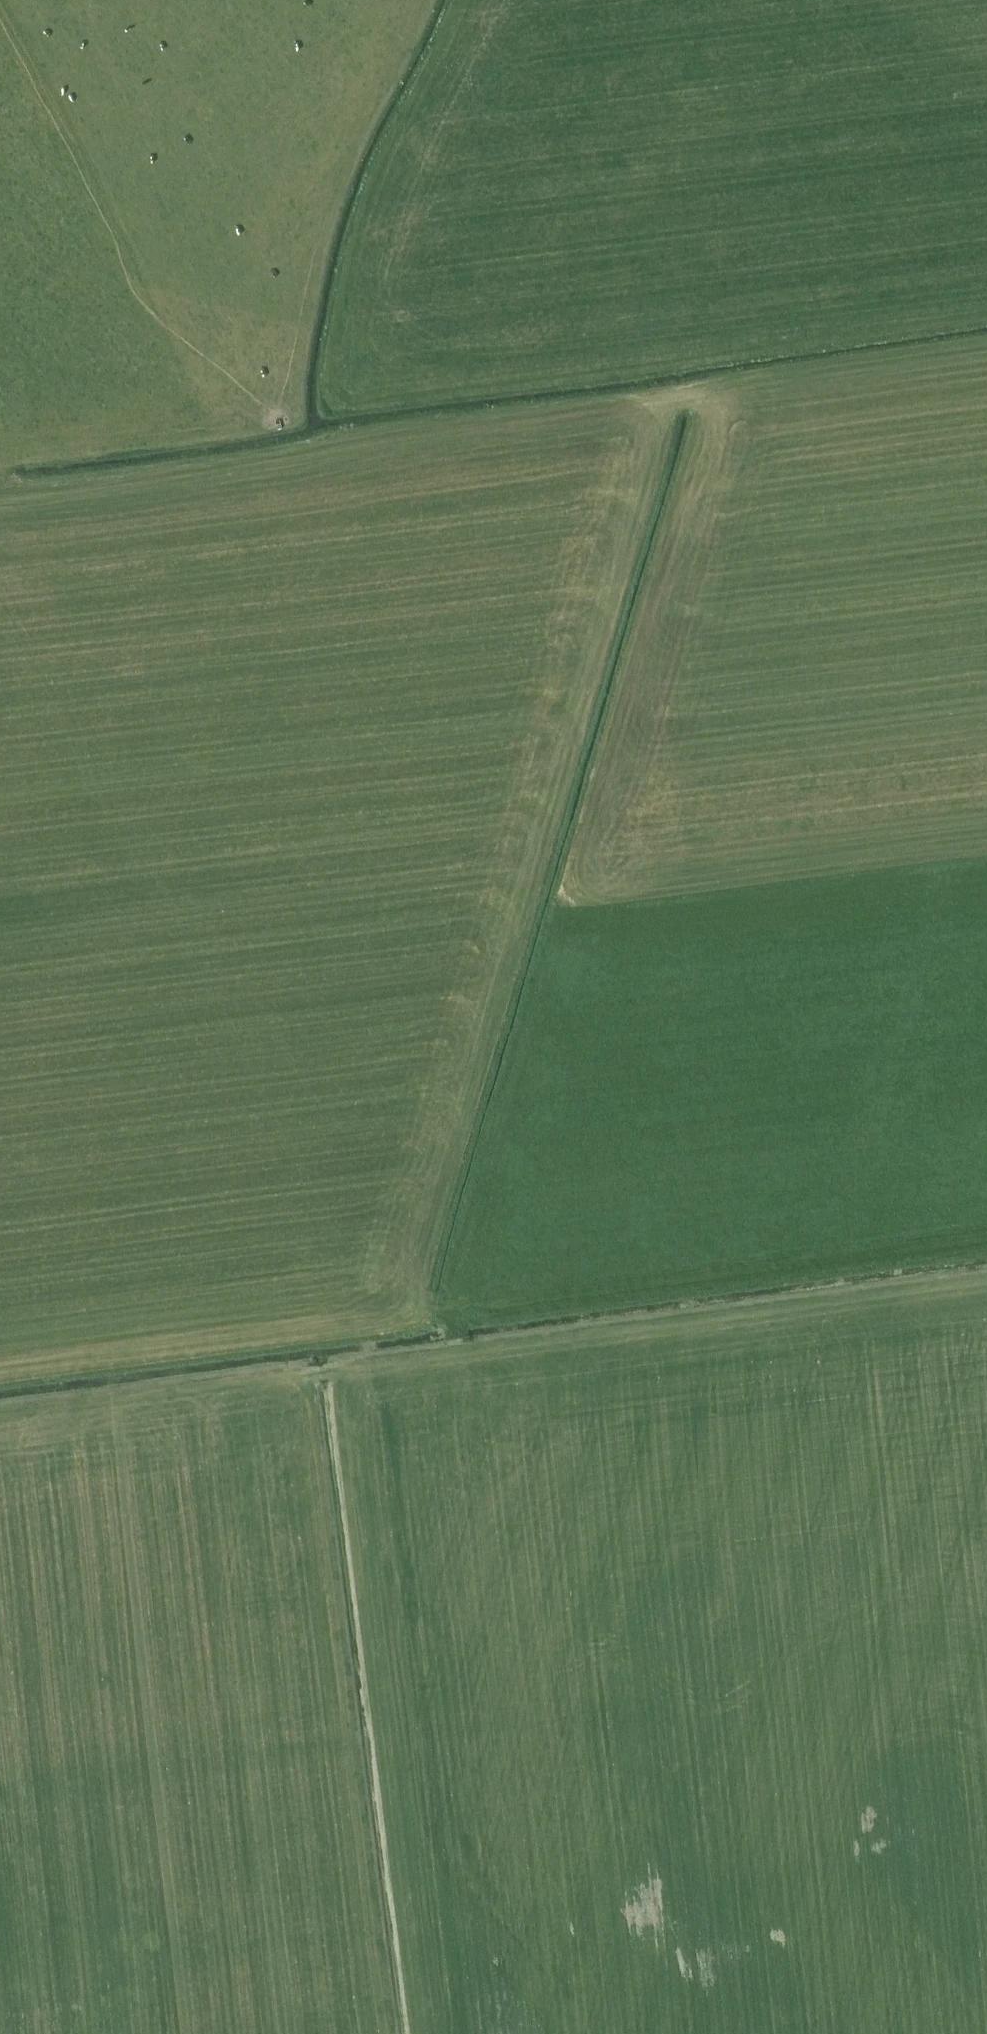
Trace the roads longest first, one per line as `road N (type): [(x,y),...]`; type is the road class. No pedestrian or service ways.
road 1 (track): [(693,395),(72,488),(0,481)]

